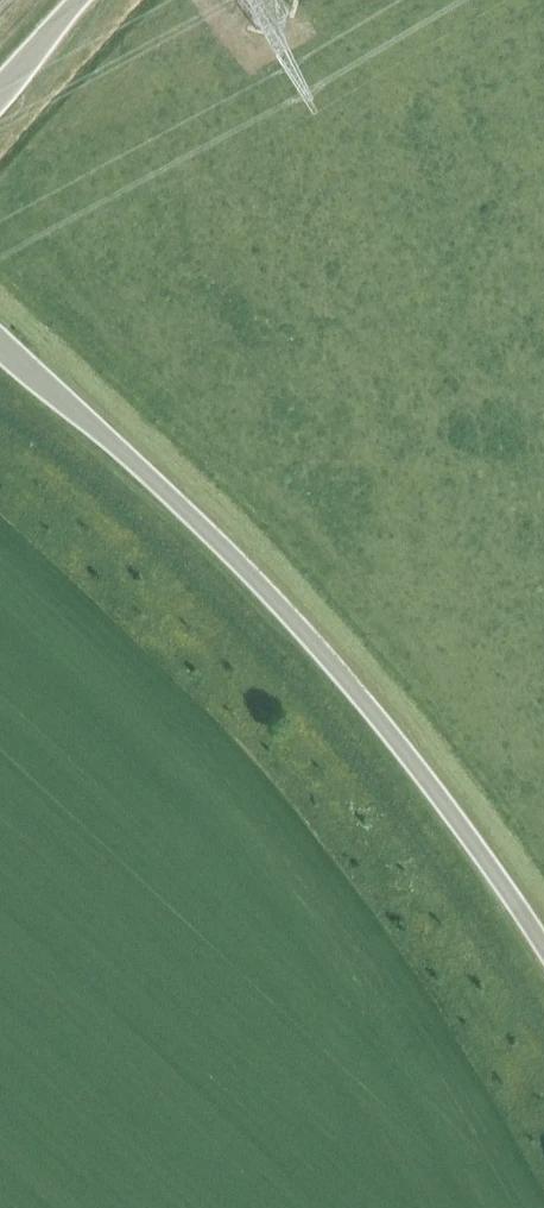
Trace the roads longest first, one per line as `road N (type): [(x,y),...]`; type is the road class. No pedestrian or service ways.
road 1 (tertiary): [(543,957),(419,771),(261,584),(0,342)]
road 2 (unclassified): [(82,0),(0,93)]

